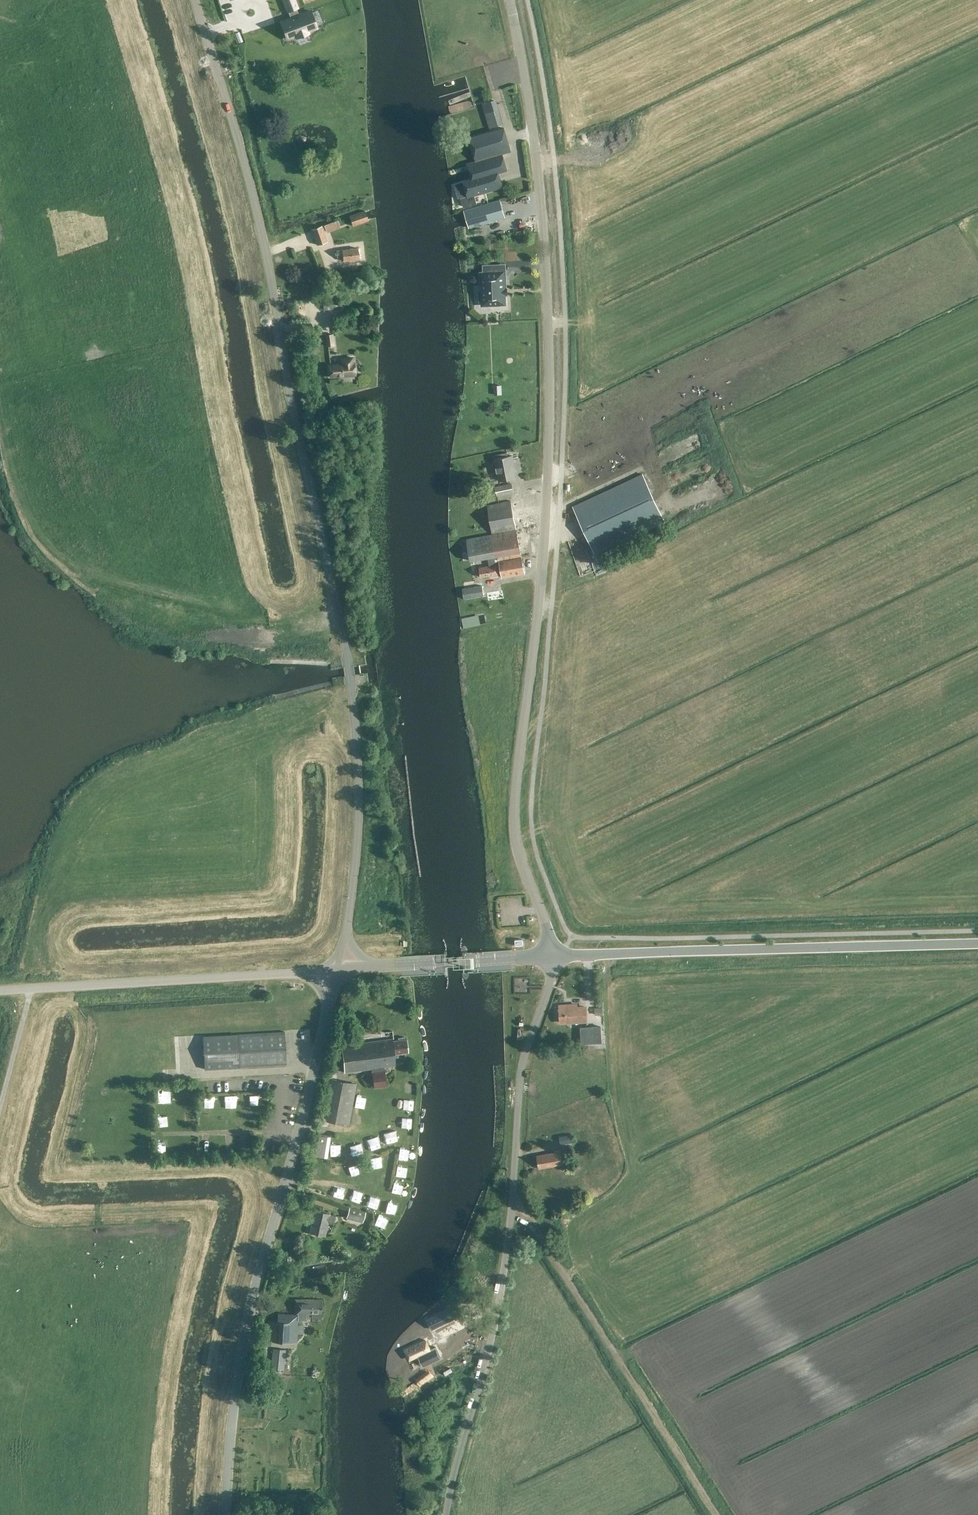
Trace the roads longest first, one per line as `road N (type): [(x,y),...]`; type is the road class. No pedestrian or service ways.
road 1 (tertiary): [(551,956),(514,828),(549,406),(539,181),(510,0)]
road 2 (unclassified): [(345,933),(359,804),(348,665),(257,211),(195,0)]
road 3 (unclassified): [(447,1514),(499,1293),(521,1069),(551,956)]
road 4 (tertiary): [(224,1514),(243,1342),(330,1006)]
road 5 (tertiary): [(551,956),(977,944)]
road 6 (track): [(513,1199),(717,1514)]
road 7 (tertiary): [(299,972),(0,990)]
road 8 (track): [(977,245),(829,46)]
road 9 (tertiary): [(551,956),(371,968)]

